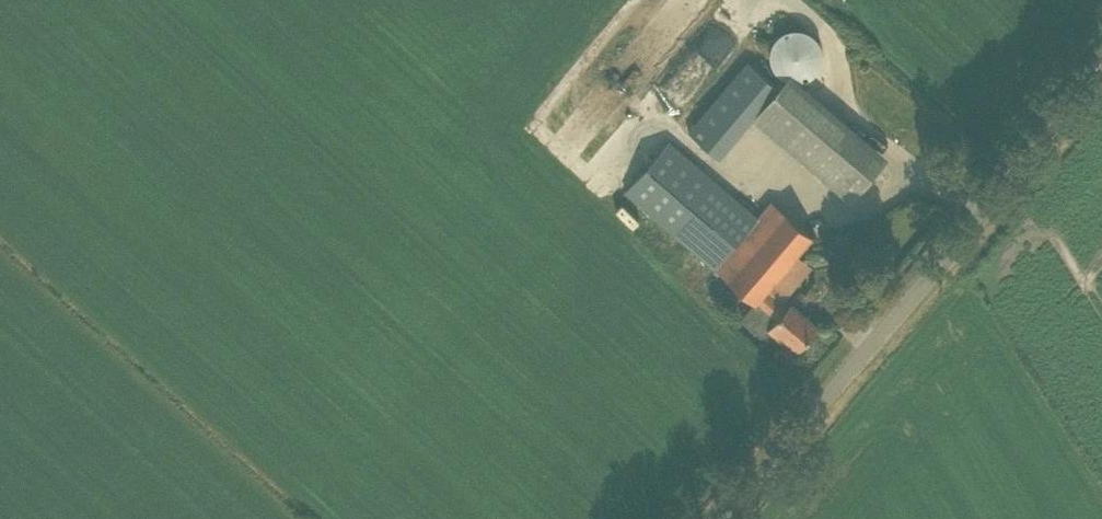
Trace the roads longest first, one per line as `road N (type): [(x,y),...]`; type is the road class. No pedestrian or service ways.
road 1 (unclassified): [(723,518),(1101,74)]

